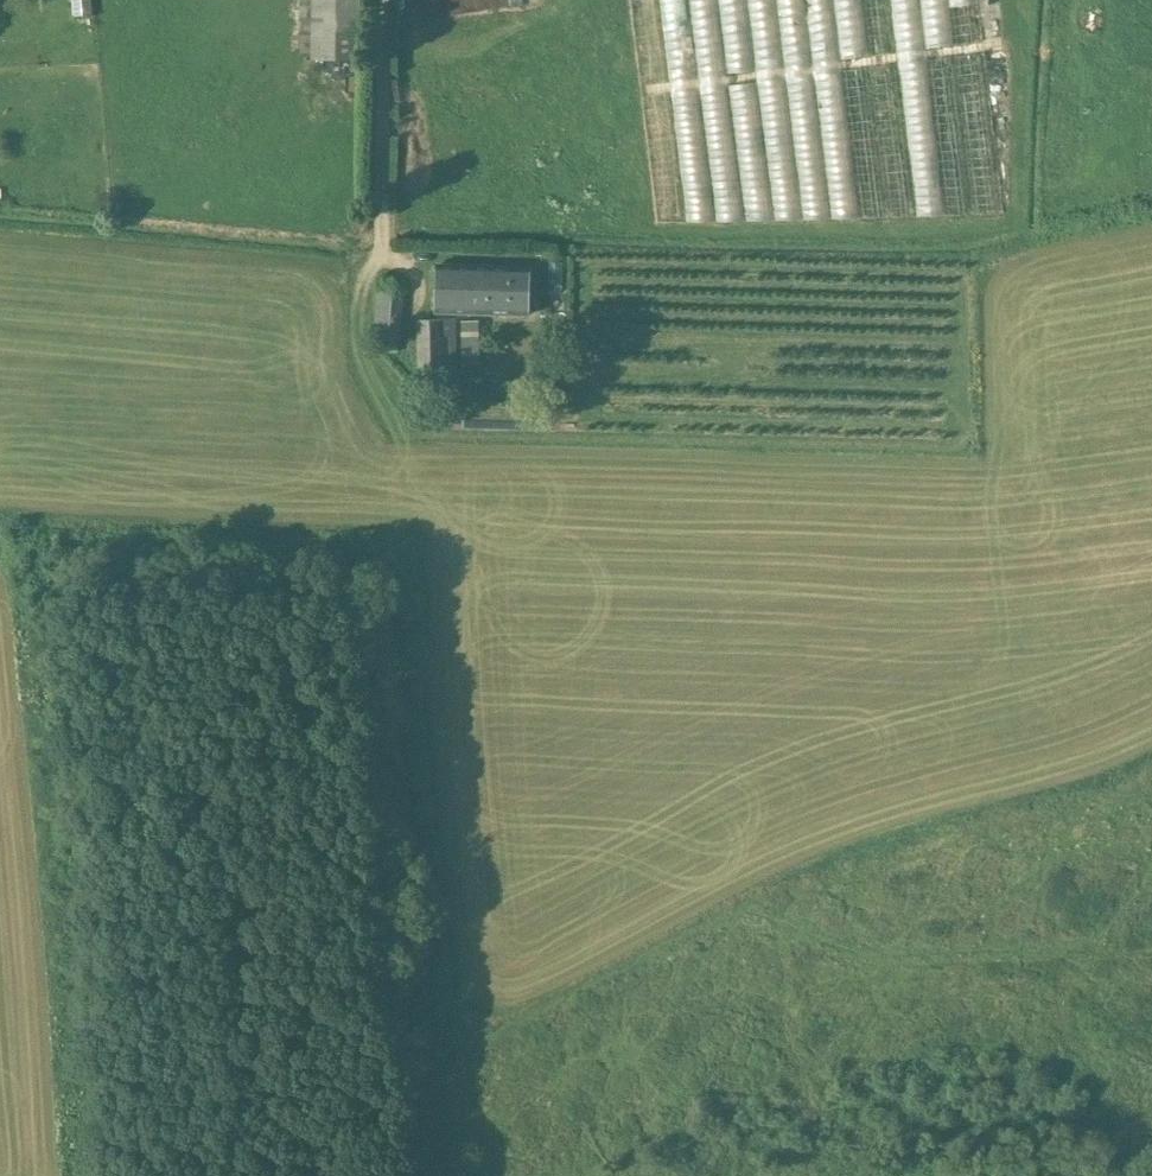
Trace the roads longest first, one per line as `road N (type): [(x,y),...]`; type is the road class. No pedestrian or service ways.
road 1 (track): [(383,255),(384,0)]

